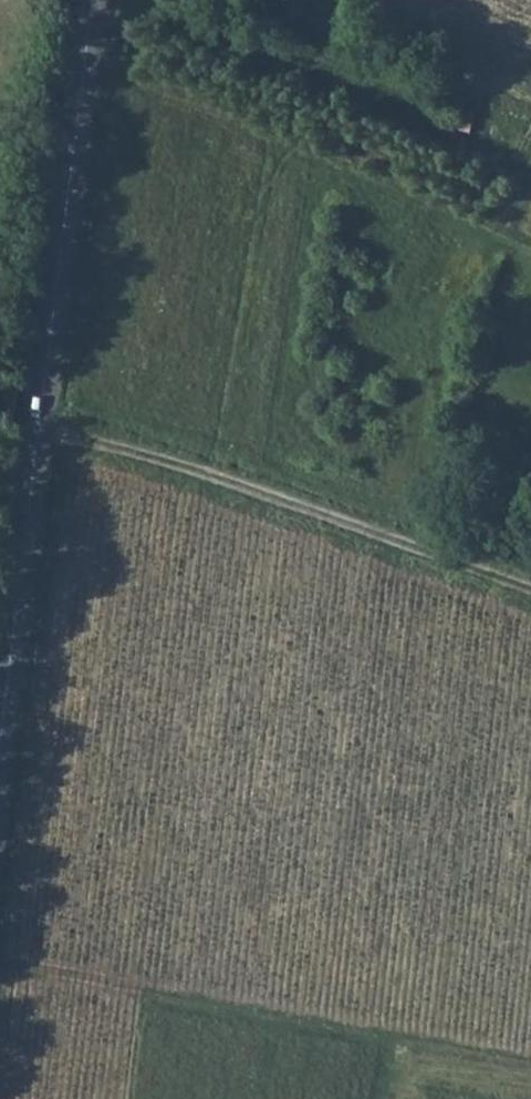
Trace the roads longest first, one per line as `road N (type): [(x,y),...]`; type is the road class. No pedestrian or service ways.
road 1 (tertiary): [(95,0),(0,761)]
road 2 (track): [(45,413),(530,587)]
road 3 (track): [(530,188),(500,236),(89,54)]

